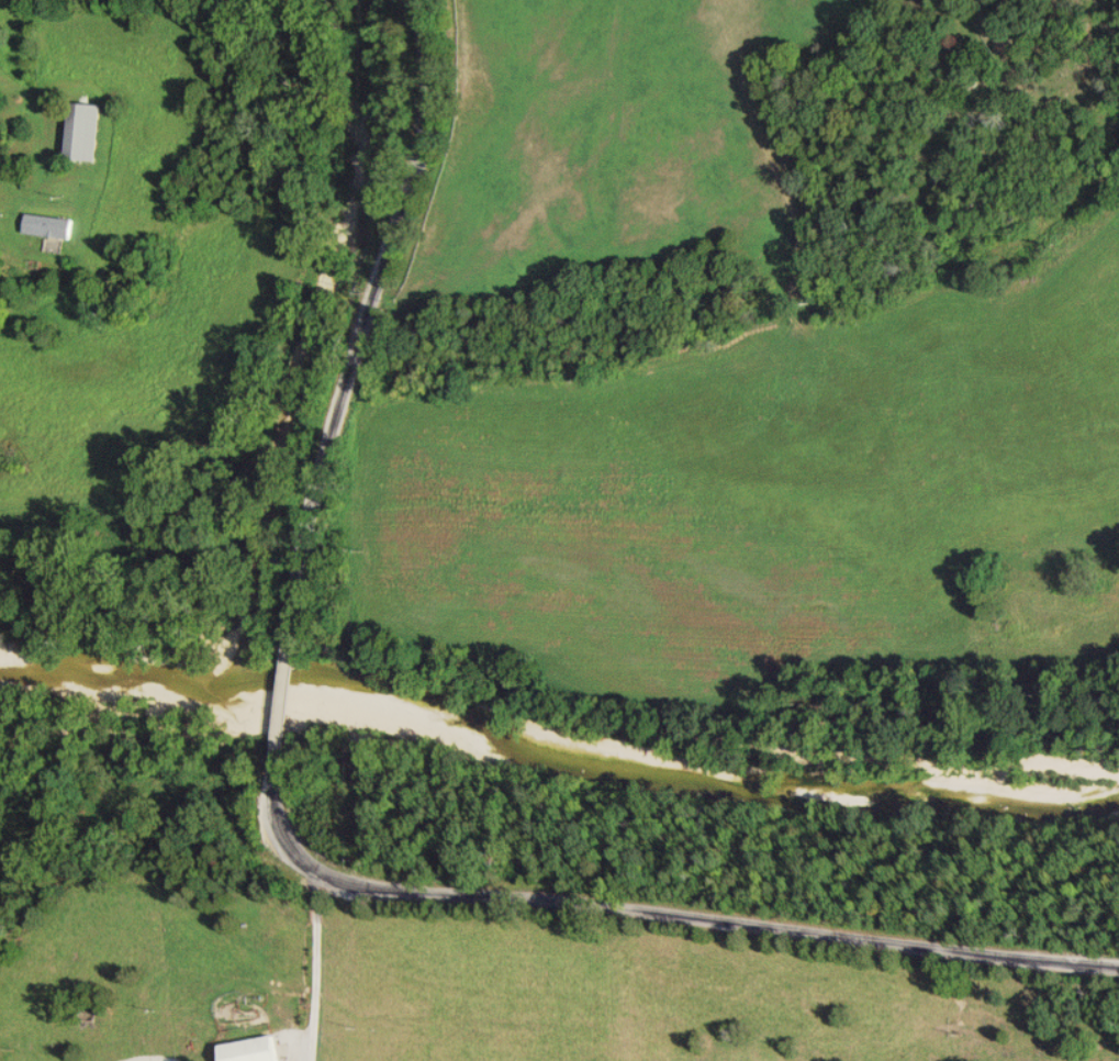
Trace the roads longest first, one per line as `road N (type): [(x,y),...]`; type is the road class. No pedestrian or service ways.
road 1 (residential): [(1118,969),(562,900),(351,885),(301,849),(289,829),(281,779)]
road 2 (residential): [(299,603),(342,432),(436,139),(443,82),(422,0)]
road 3 (residential): [(316,1060),(332,878)]
road 4 (residential): [(281,779),(299,603)]

